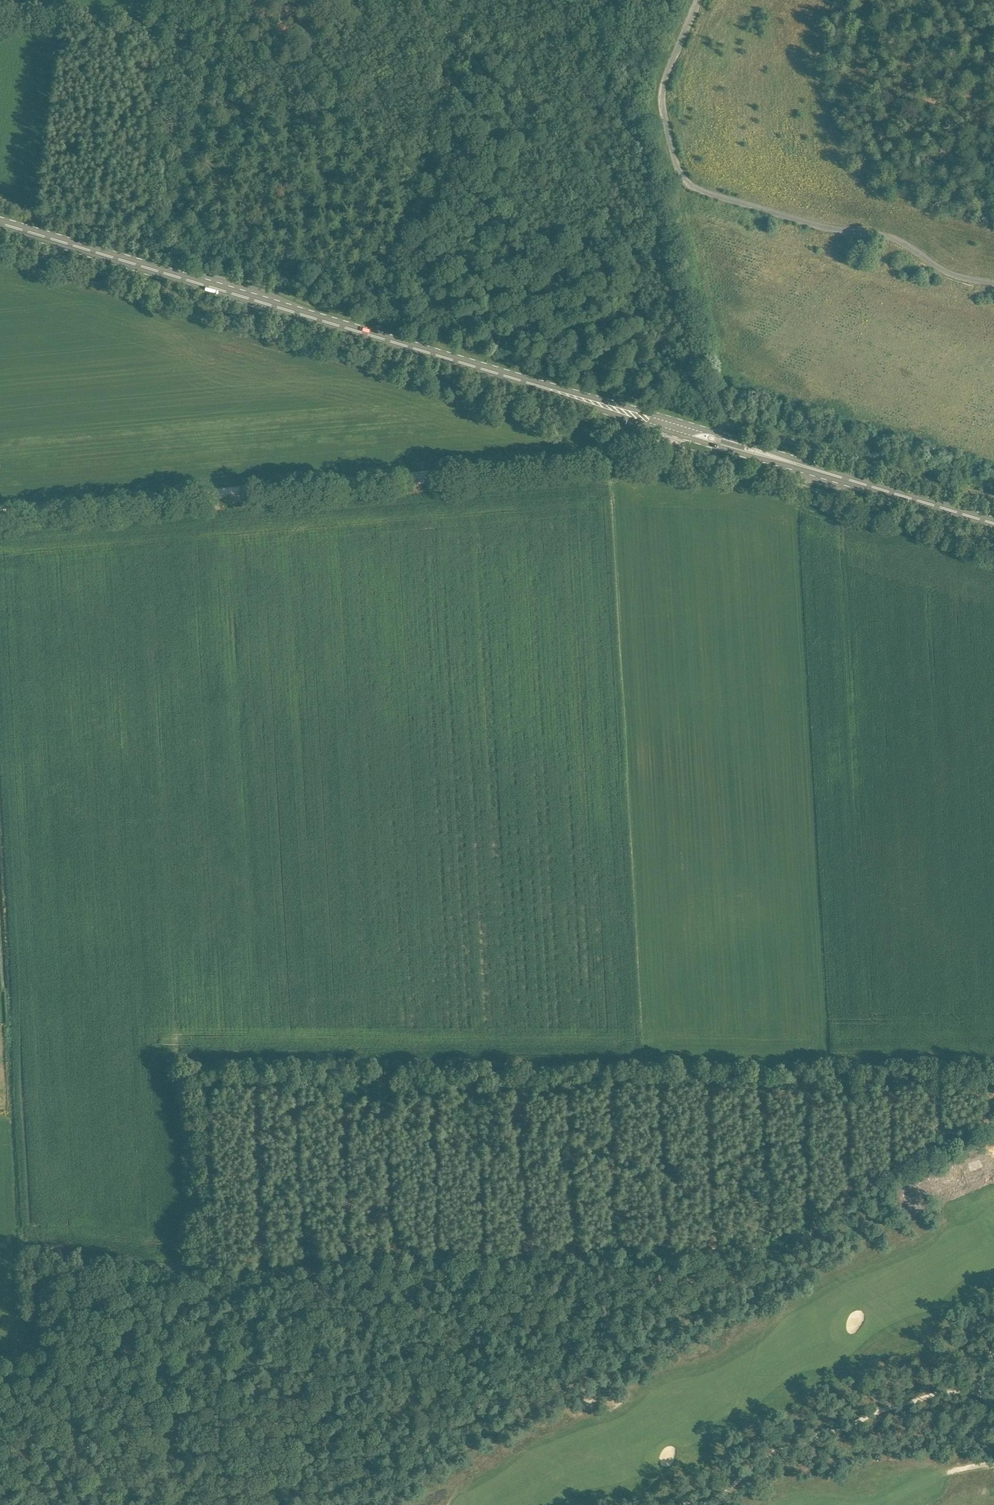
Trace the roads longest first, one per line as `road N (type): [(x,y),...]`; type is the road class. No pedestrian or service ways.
road 1 (track): [(0,513),(610,461),(666,443)]
road 2 (primary): [(588,401),(0,224)]
road 3 (unclassified): [(993,282),(942,270),(887,237),(830,230),(685,180),(664,118),(662,84),(699,0)]
road 4 (primary): [(588,401),(758,459),(816,469)]
road 5 (primary): [(816,469),(588,401)]
road 6 (primary): [(993,523),(816,469)]
road 7 (track): [(993,83),(830,0)]

